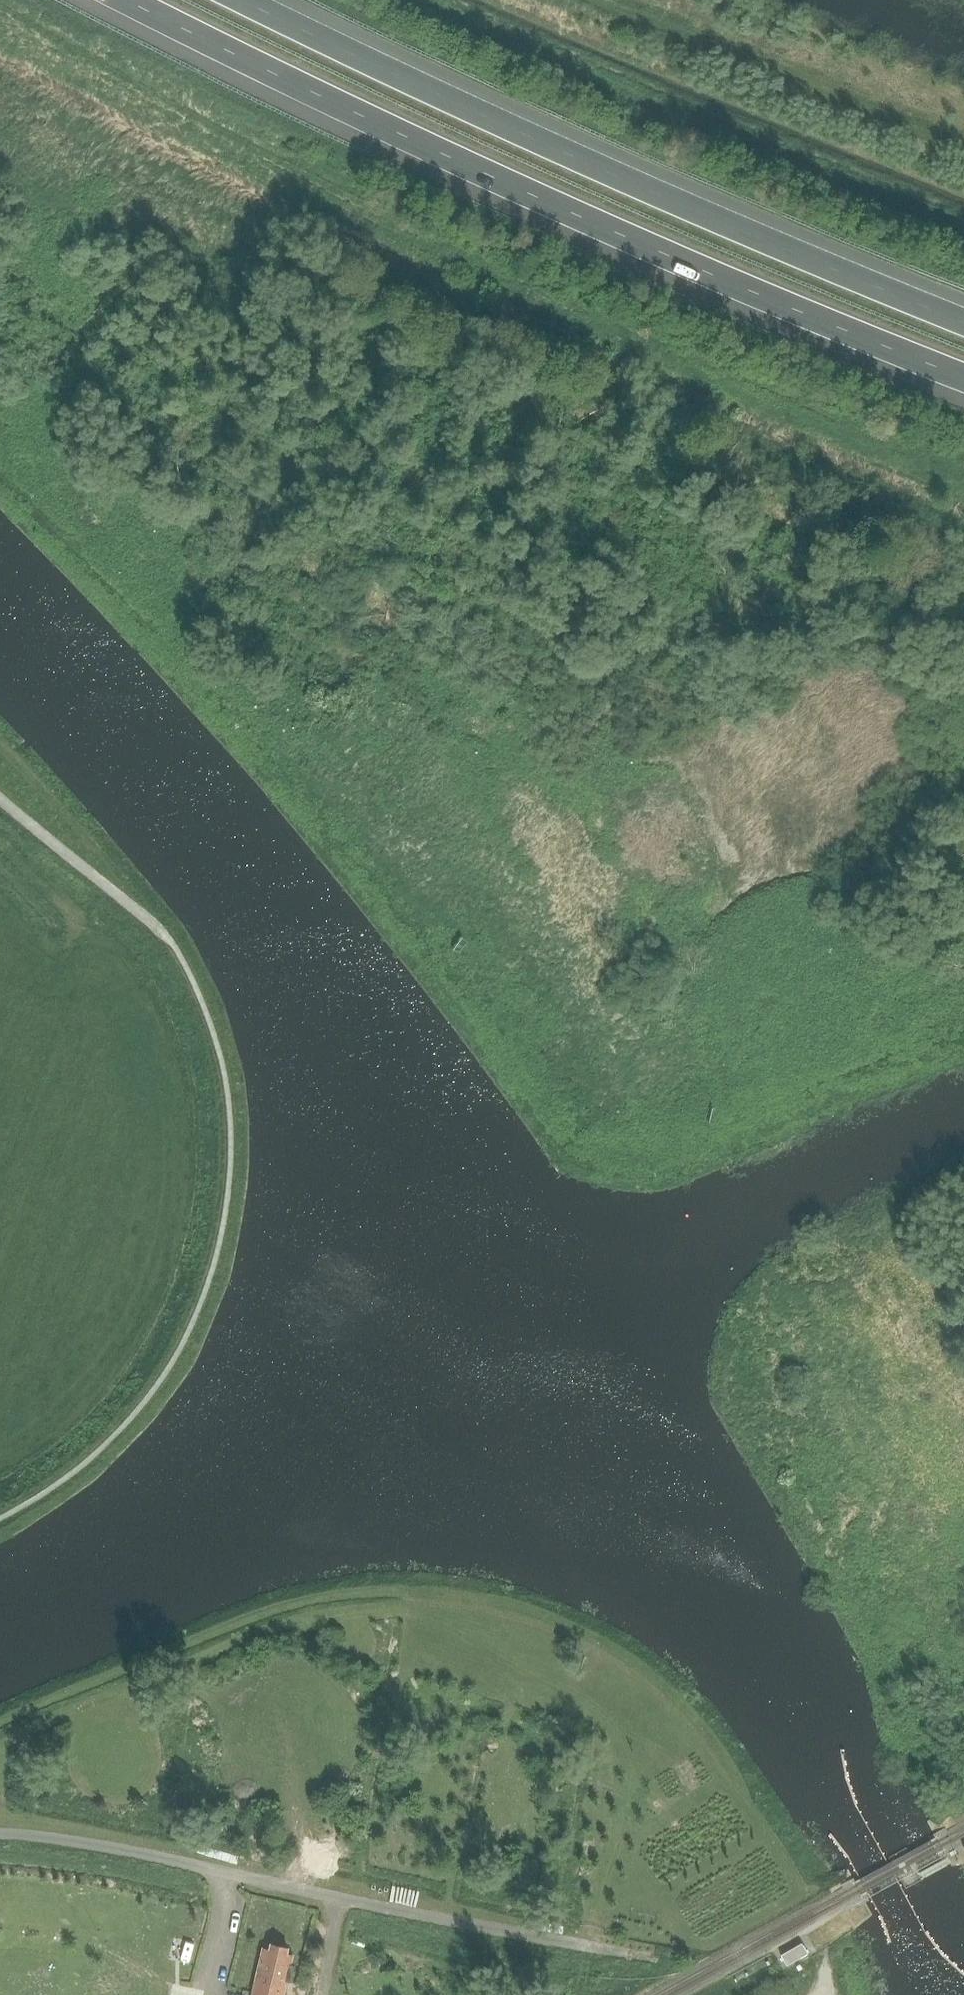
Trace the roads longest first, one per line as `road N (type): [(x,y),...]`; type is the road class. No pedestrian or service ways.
road 1 (motorway): [(119,0),(432,155),(963,381)]
road 2 (motorway): [(963,324),(456,108),(232,0)]
road 3 (unclassified): [(0,1835),(655,1960)]

